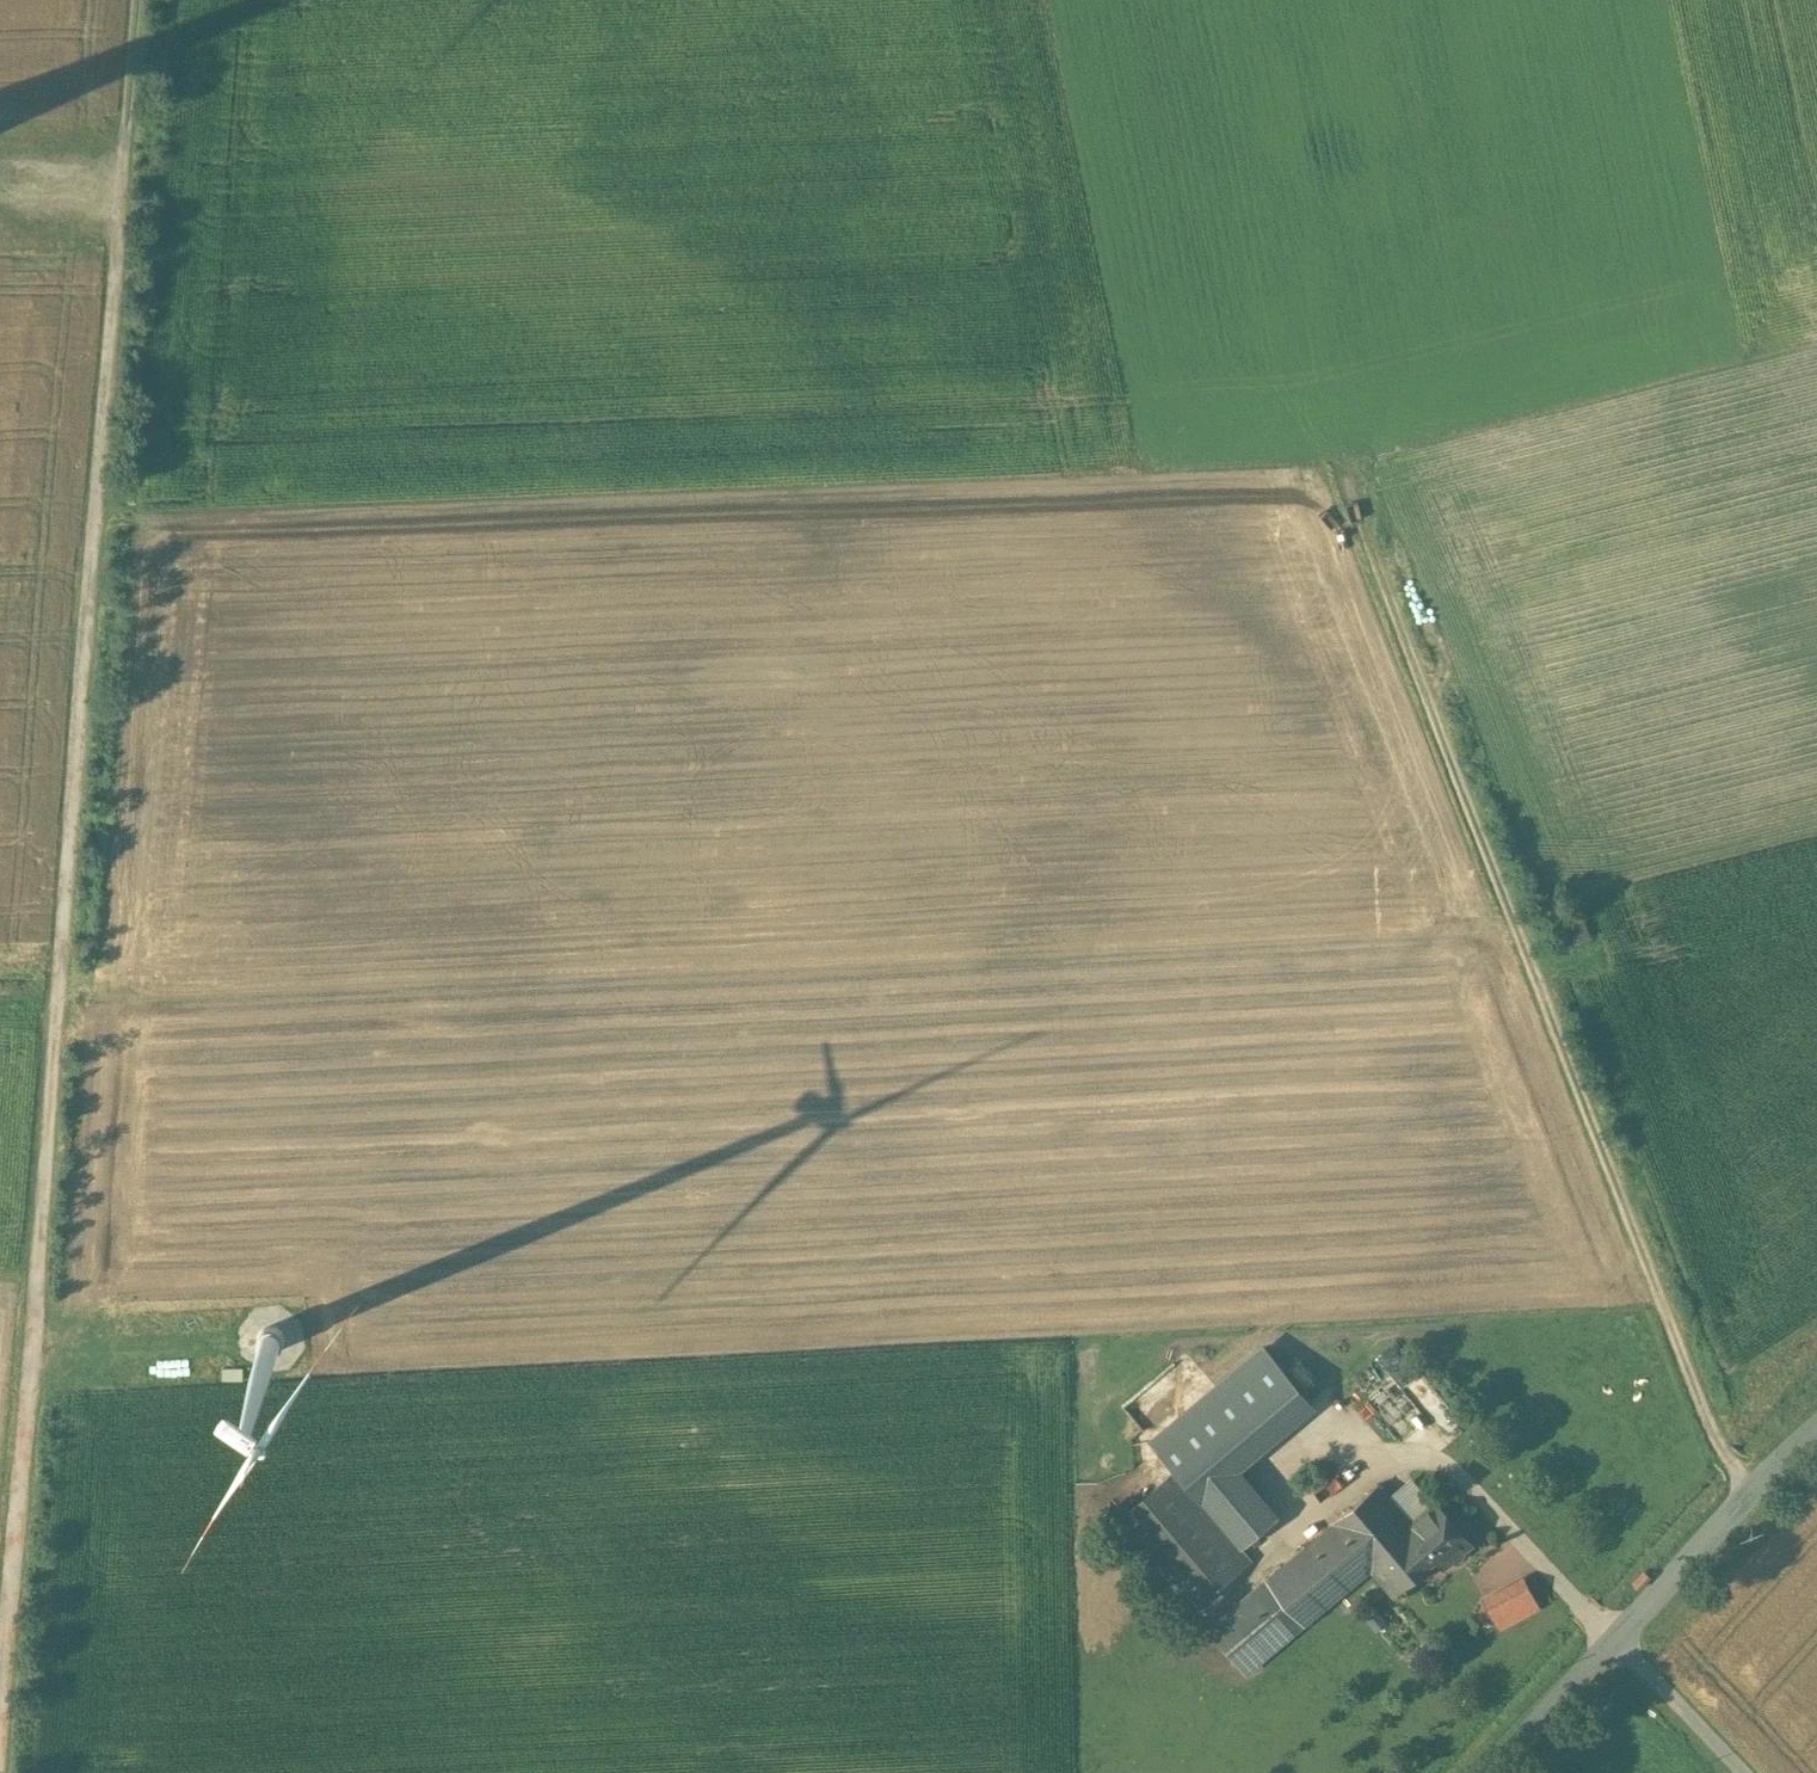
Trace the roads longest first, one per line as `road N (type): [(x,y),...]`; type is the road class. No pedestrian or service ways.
road 1 (track): [(4,1772),(32,1320),(140,0)]
road 2 (track): [(1754,1495),(1695,1392),(1339,463)]
road 3 (unclassified): [(1494,1772),(1816,1433)]

